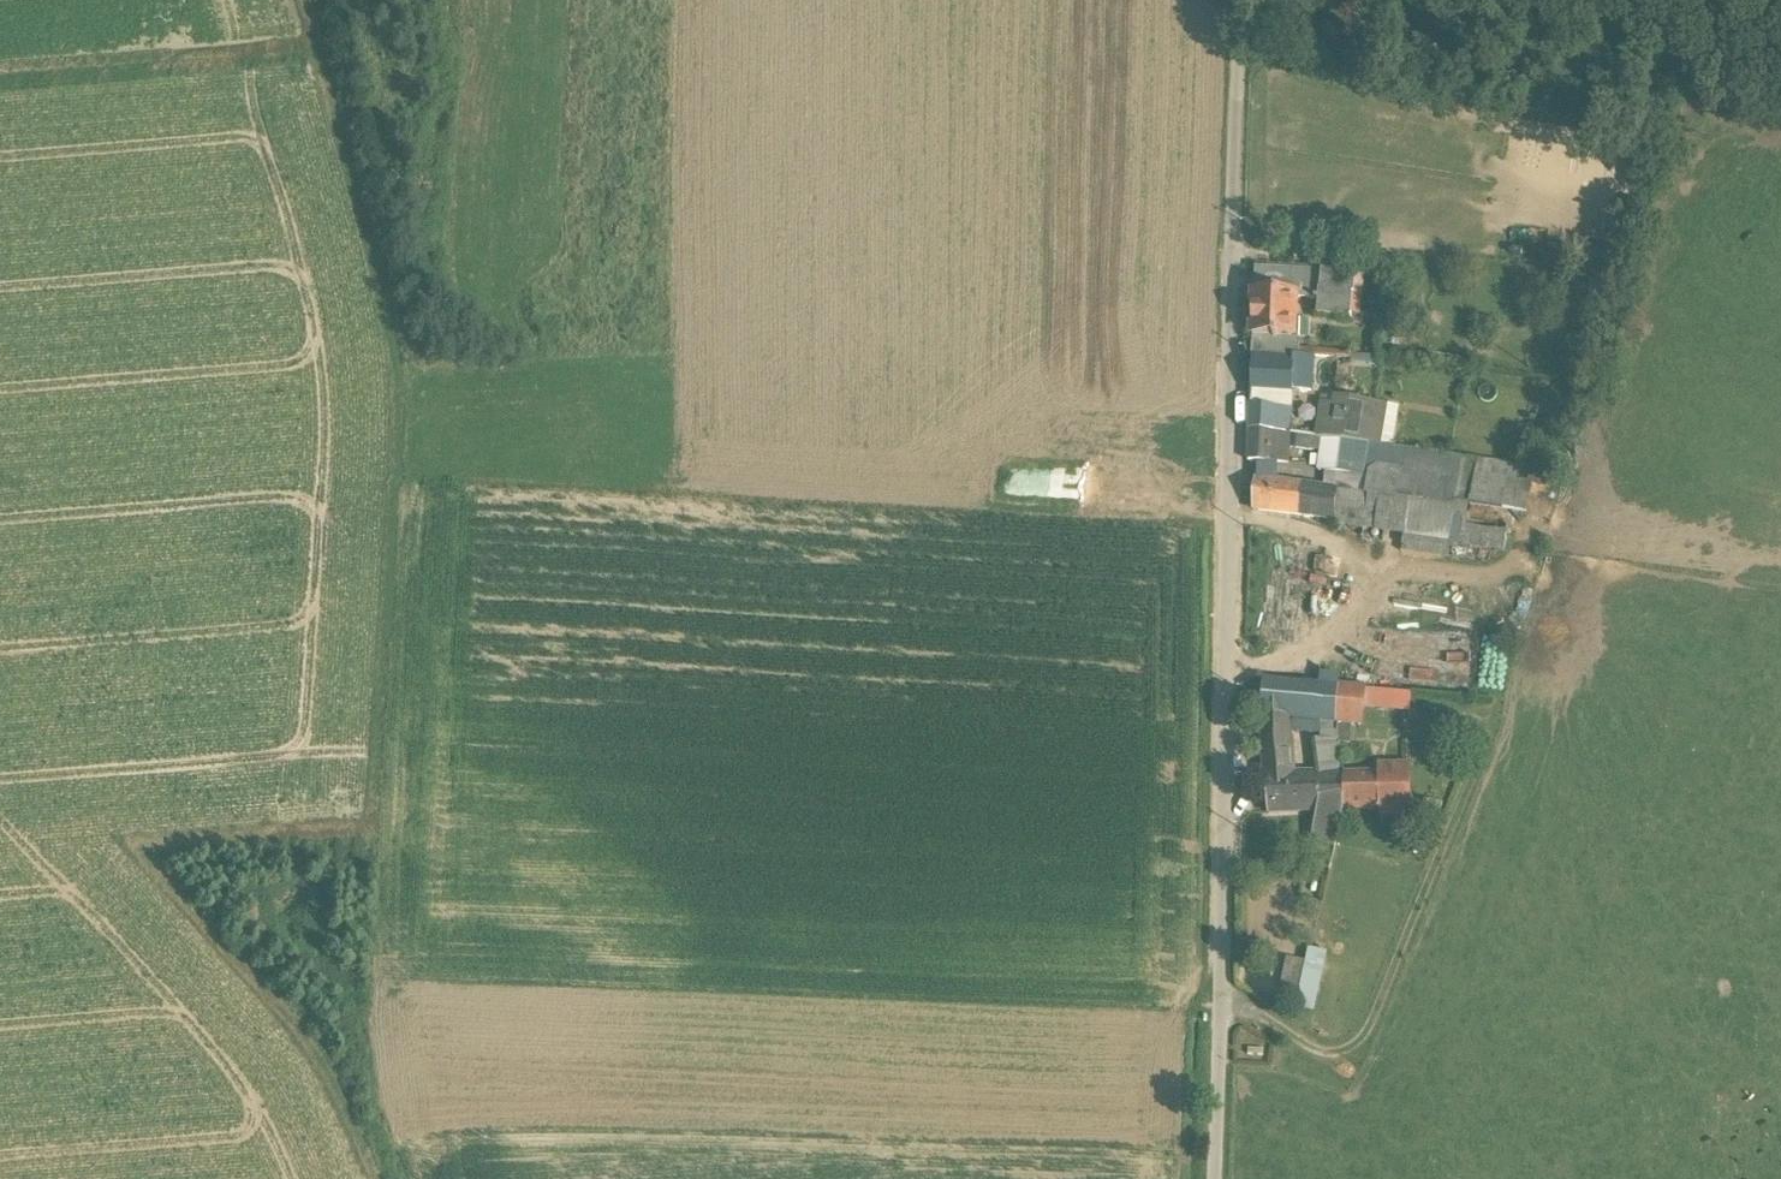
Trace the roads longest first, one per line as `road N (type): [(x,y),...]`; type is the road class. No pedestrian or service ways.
road 1 (residential): [(1237,102),(1222,995)]
road 2 (track): [(1444,718),(1479,723),(1484,750),(1363,1036),(1352,1047),(1318,1052),(1262,1018)]
road 3 (unclassified): [(1222,995),(1215,1178)]

